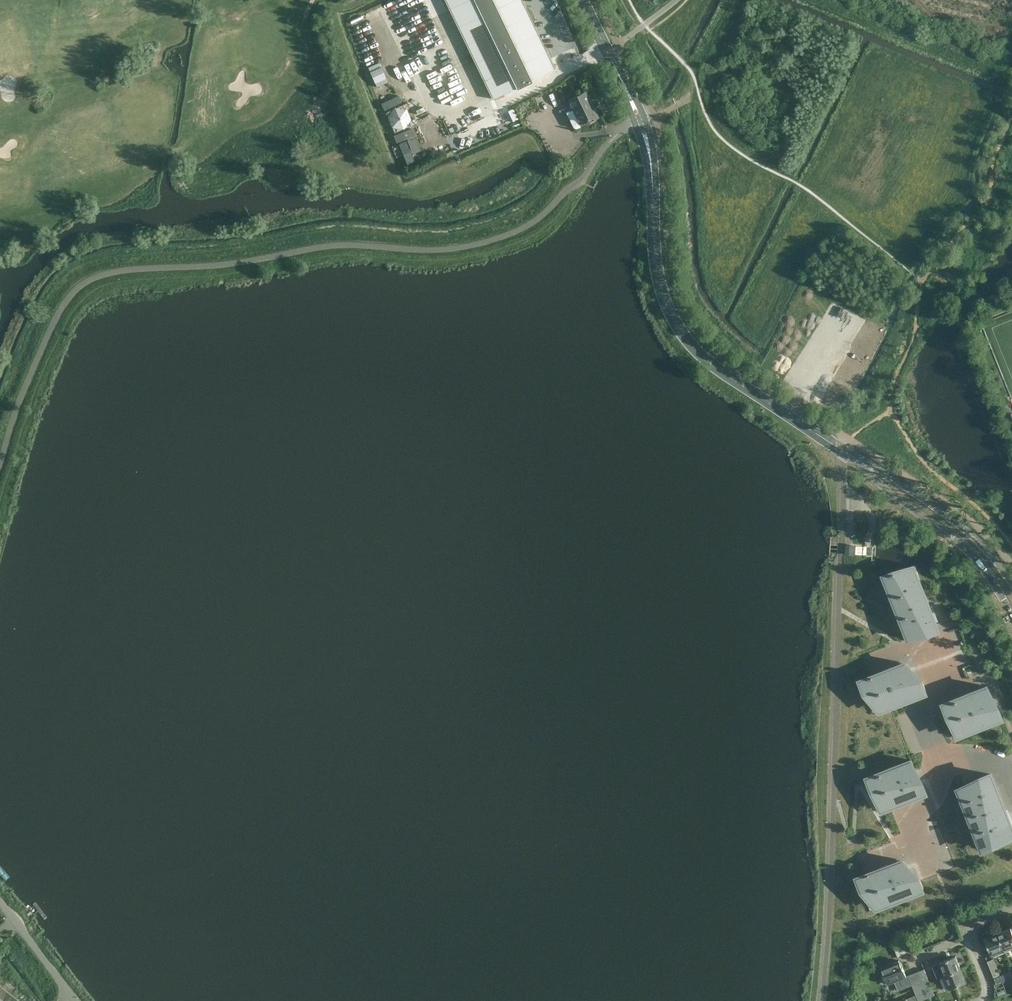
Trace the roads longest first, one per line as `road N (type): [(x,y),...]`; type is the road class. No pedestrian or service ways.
road 1 (tertiary): [(649,151),(655,260),(673,318),(707,360),(818,435)]
road 2 (tertiary): [(843,450),(972,553),(1011,613)]
road 3 (tertiary): [(1011,580),(946,513),(843,450)]
road 4 (unclassified): [(74,1000),(0,903)]

